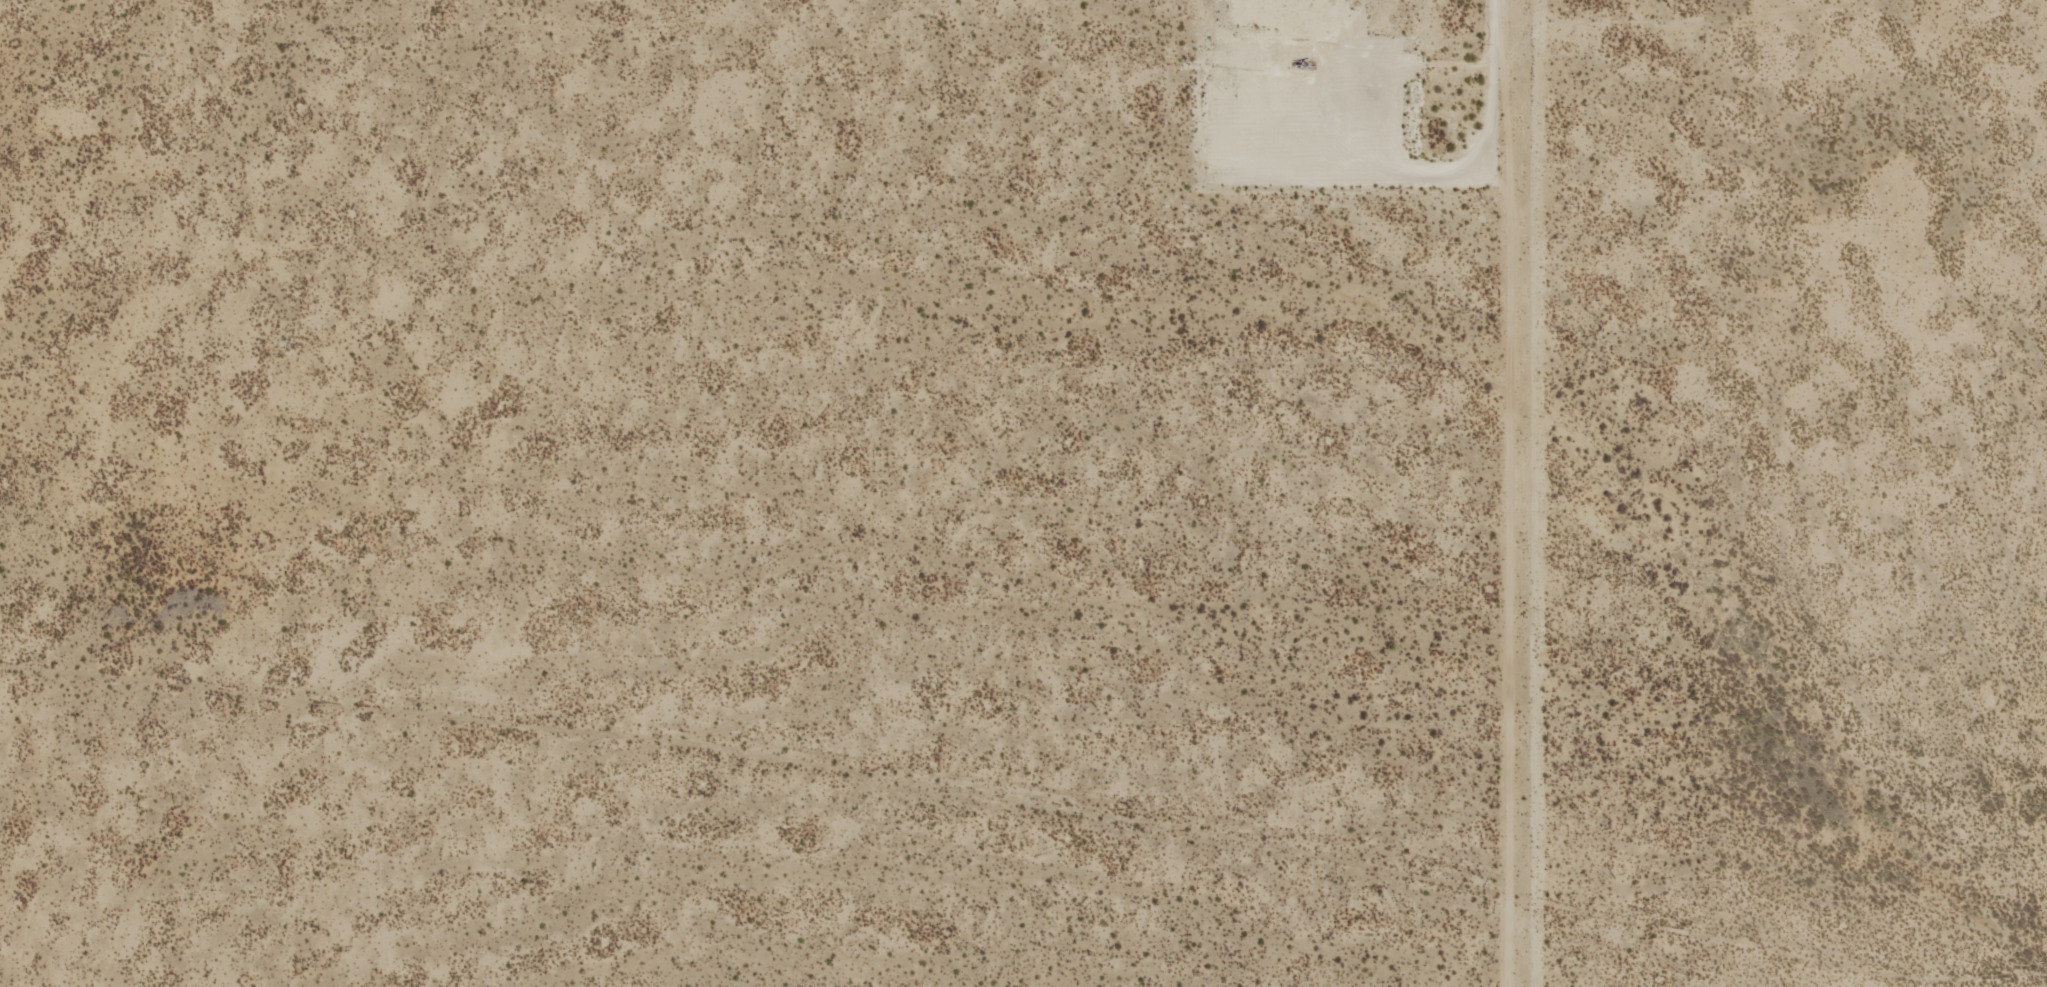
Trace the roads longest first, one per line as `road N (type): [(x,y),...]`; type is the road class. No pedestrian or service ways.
road 1 (track): [(2046,928),(1883,942),(918,738),(0,619)]

